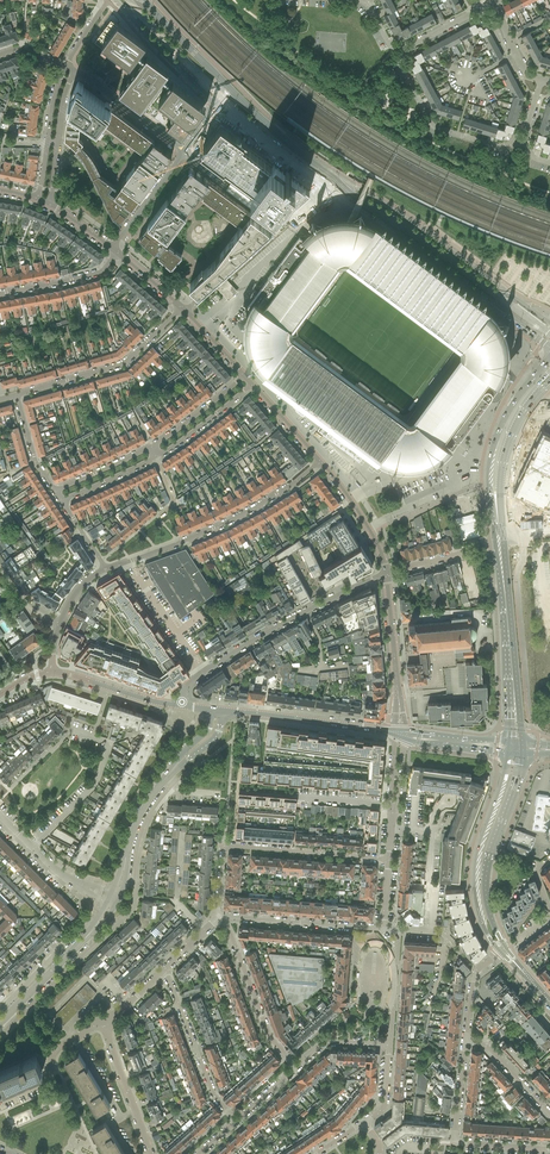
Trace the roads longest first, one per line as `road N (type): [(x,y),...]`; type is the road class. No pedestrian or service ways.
road 1 (secondary): [(374,211),(290,145),(156,13)]
road 2 (residential): [(386,573),(249,643),(189,682),(181,706)]
road 3 (residential): [(105,569),(246,513),(320,461)]
road 4 (residential): [(218,917),(223,846),(388,859)]
road 5 (residential): [(61,501),(177,445),(252,383)]
road 6 (residential): [(245,375),(153,446),(55,491)]
road 7 (secondary): [(374,211),(549,348)]
road 8 (secondary): [(508,753),(473,877),(478,916),(500,952)]
road 9 (secondary): [(549,322),(374,211)]
road 10 (secondary): [(506,948),(488,913),(485,877),(523,754)]
road 11 (residential): [(549,1149),(454,1143),(465,1042)]
road 12 (residential): [(17,395),(128,359),(182,307)]
road 13 (secondary): [(549,358),(495,441),(488,481),(498,527)]
road 14 (tertiary): [(395,733),(213,710)]
road 15 (secondary): [(515,707),(498,527)]
road 16 (residential): [(523,144),(509,149),(438,128),(401,50)]
road 17 (residential): [(32,848),(100,774),(110,742),(74,730)]
road 18 (residential): [(218,917),(270,1037),(296,1067)]
road 19 (residential): [(236,1121),(212,1091),(162,972)]
road 20 (residential): [(383,930),(218,917)]
road 21 (secondary): [(498,527),(509,441),(549,381)]
road 22 (residential): [(116,0),(216,105)]
road 23 (residential): [(184,152),(68,70)]
road 24 (tertiary): [(0,1024),(98,923)]
road 25 (tertiary): [(110,904),(139,817),(167,777)]
road 26 (residential): [(152,1153),(102,1023)]
road 27 (residential): [(0,1101),(42,1082),(56,1051),(102,1023)]
road 28 (tertiary): [(181,706),(52,673)]
road 29 (residential): [(98,923),(84,925),(0,1009)]
road 30 (residential): [(185,310),(274,232),(274,219)]
road 31 (tertiary): [(386,573),(368,527),(320,461)]
road 32 (residential): [(117,251),(103,271),(0,294)]
road 33 (tertiary): [(398,695),(386,573)]

